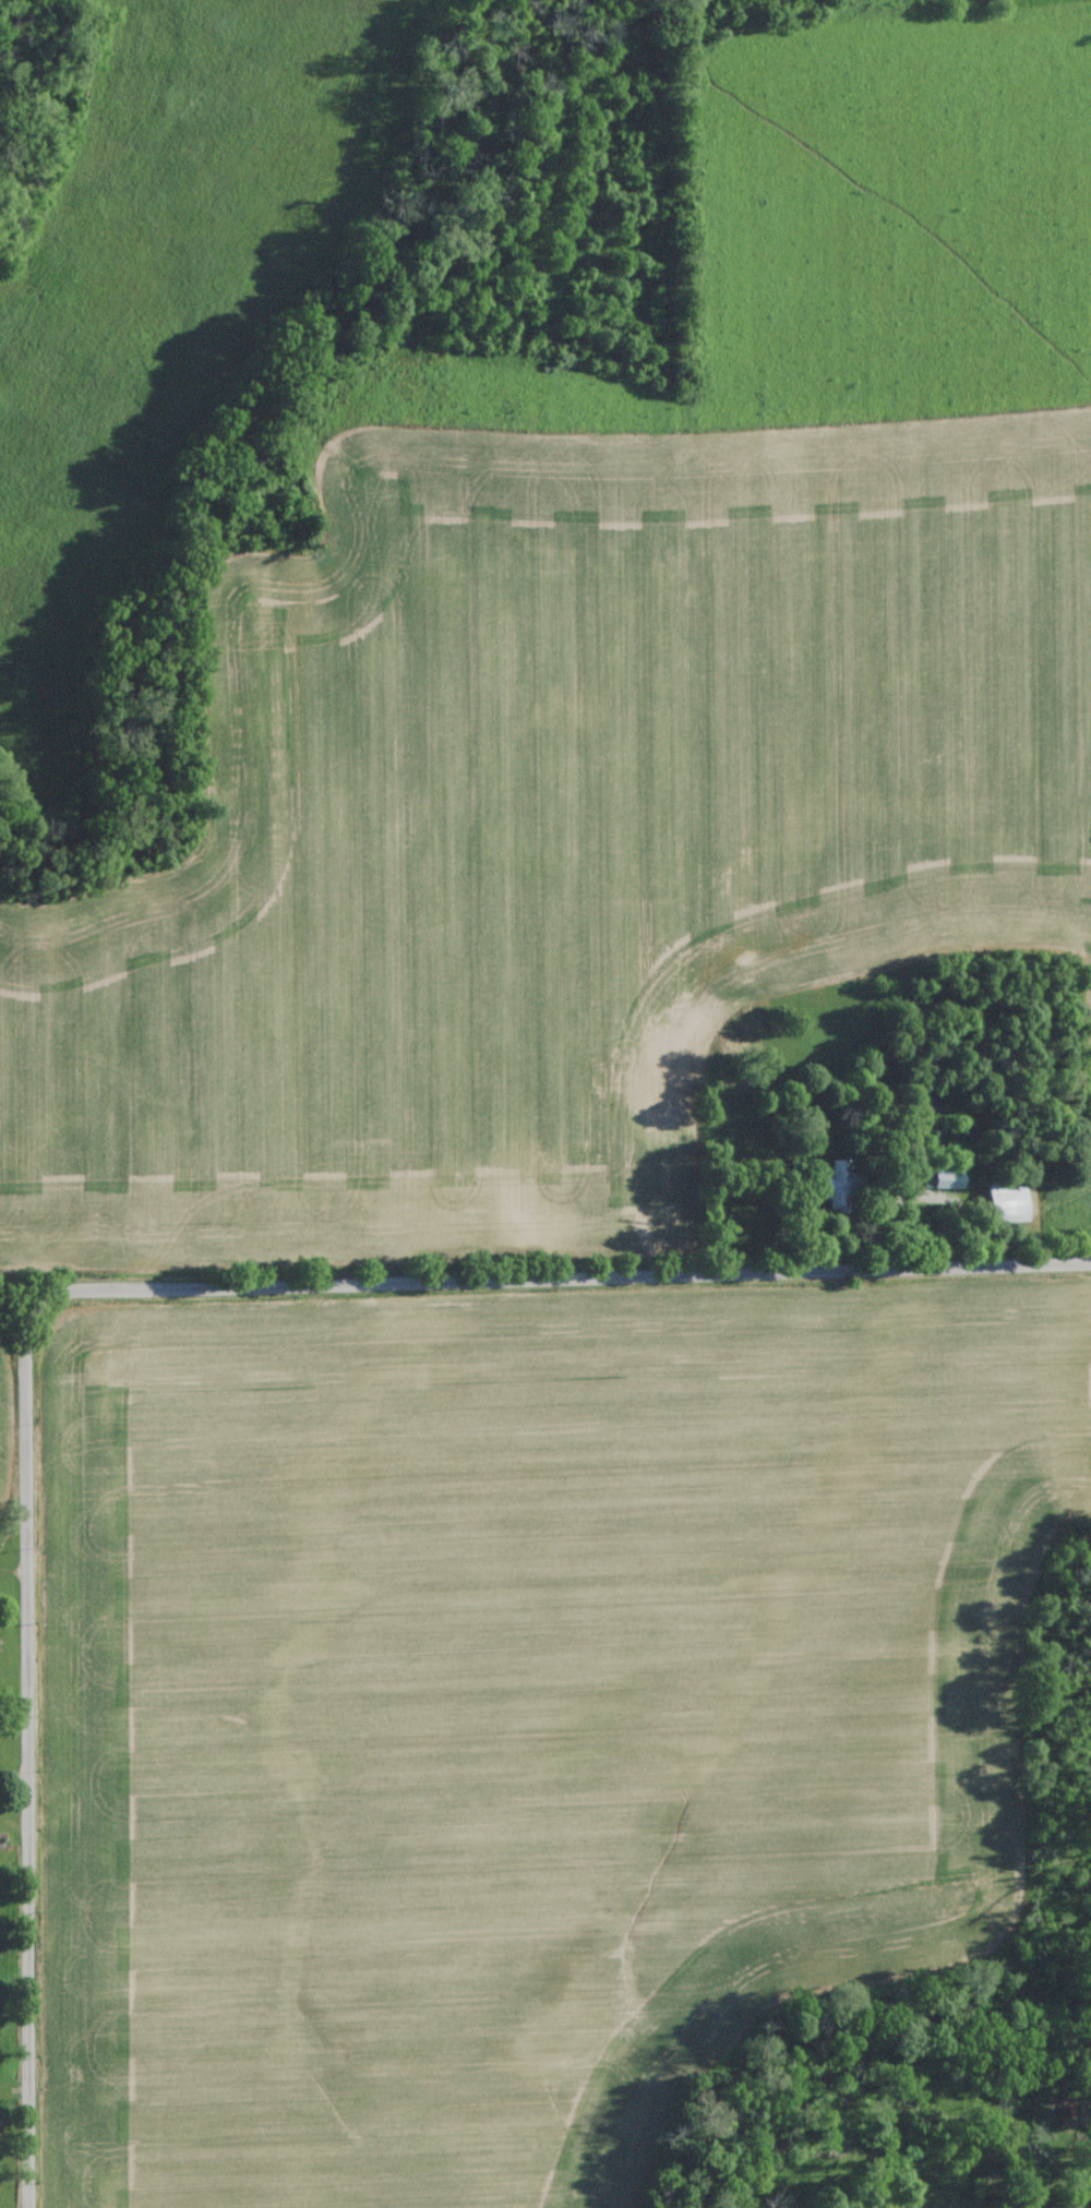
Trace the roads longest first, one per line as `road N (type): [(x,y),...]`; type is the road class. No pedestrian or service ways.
road 1 (residential): [(215,1287),(161,0)]
road 2 (residential): [(1090,1262),(79,1289)]
road 3 (residential): [(79,1289),(47,1300),(26,1341),(27,2207)]

